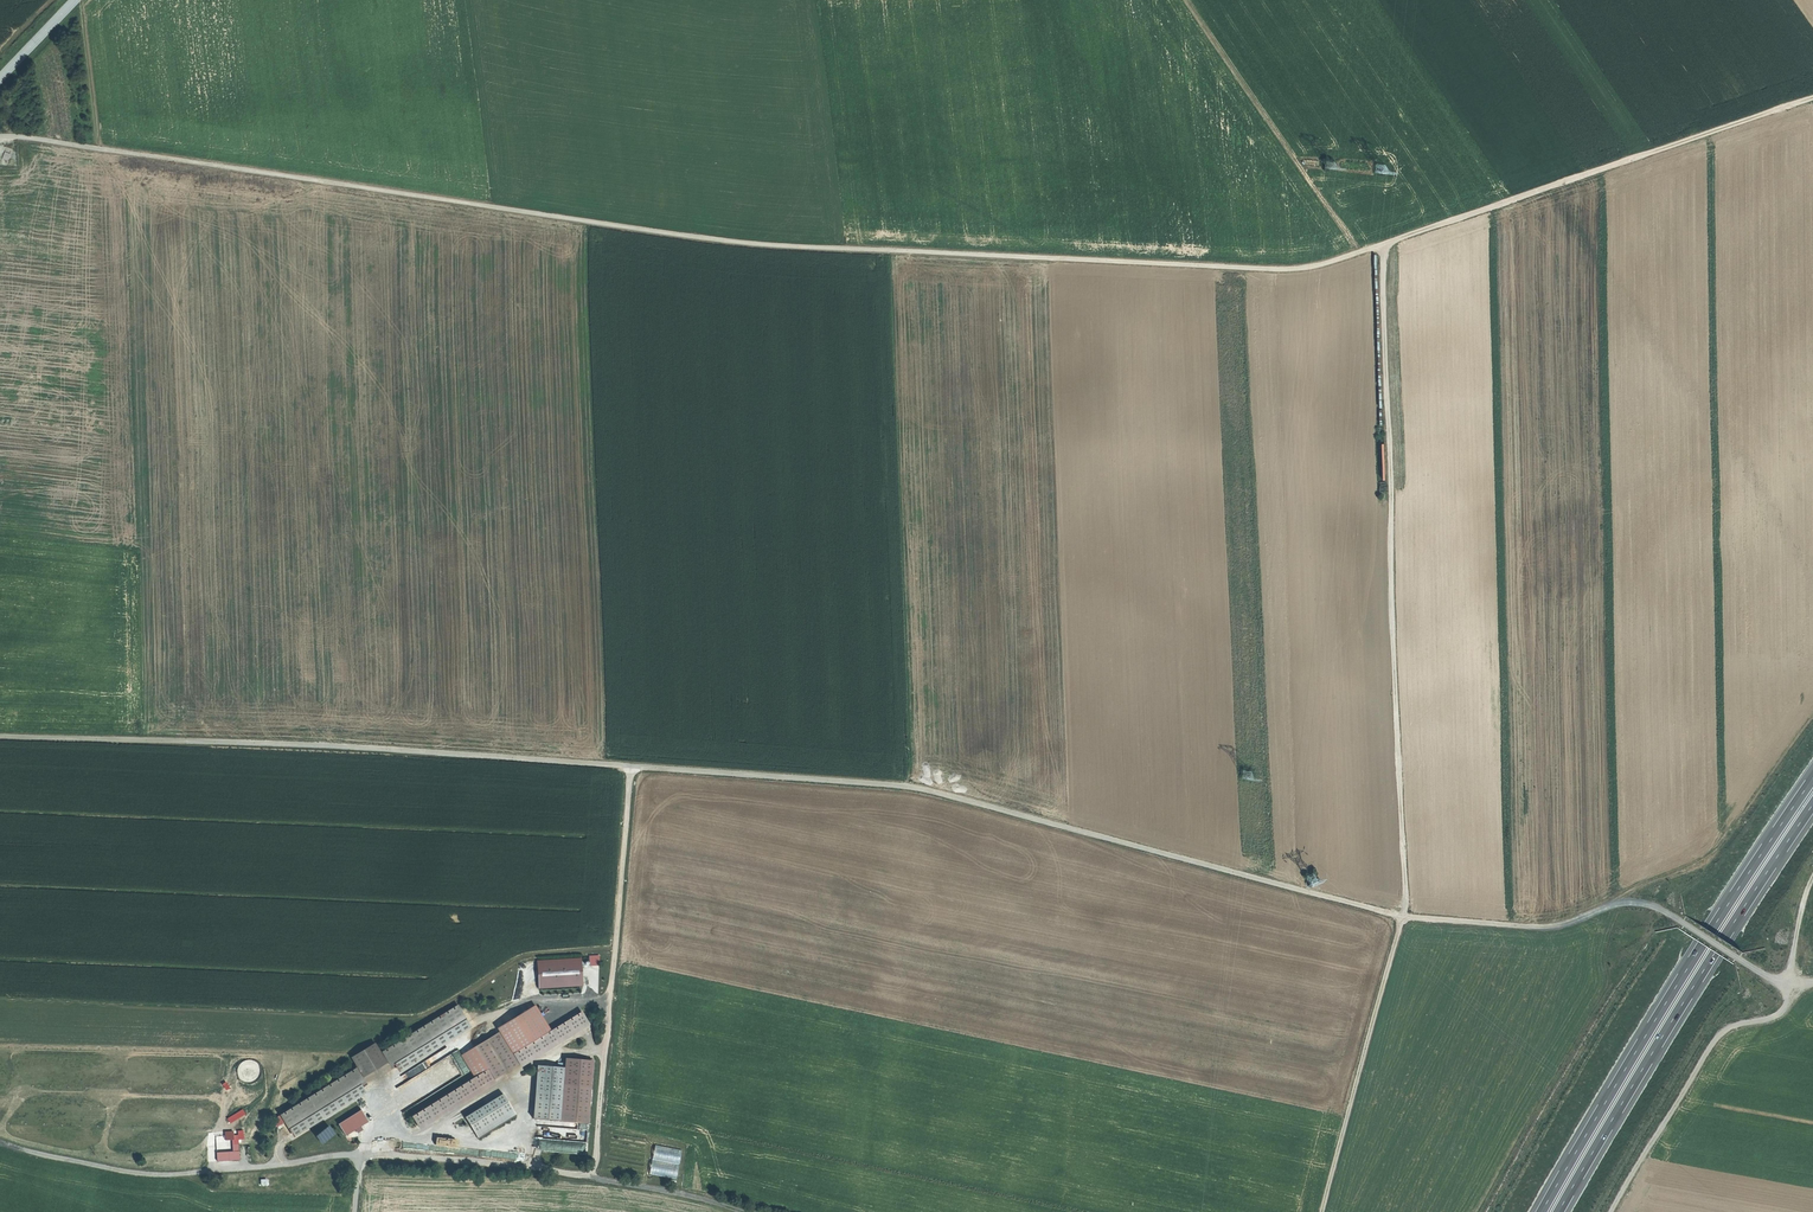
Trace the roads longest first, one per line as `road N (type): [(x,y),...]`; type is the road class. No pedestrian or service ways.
road 1 (track): [(0,137),(759,245),(1293,270),(1812,99)]
road 2 (track): [(1538,924),(1404,919),(911,784),(321,745),(0,737)]
road 3 (track): [(1320,1211),(1406,901),(1382,246)]
road 4 (track): [(744,1211),(593,1176),(362,1155),(137,1174),(0,1141)]
road 5 (track): [(911,784),(883,251)]
road 6 (motorway): [(1812,773),(1682,970),(1536,1211)]
road 7 (motorway): [(1553,1211),(1812,799)]
road 8 (track): [(636,764),(593,1176)]
road 9 (track): [(1812,879),(1789,1000),(1780,1014),(1737,1025),(1711,1045),(1612,1211)]
road 10 (track): [(1538,924),(1613,903),(1648,903),(1772,978),(1812,982)]
road 11 (track): [(99,149),(82,0)]

